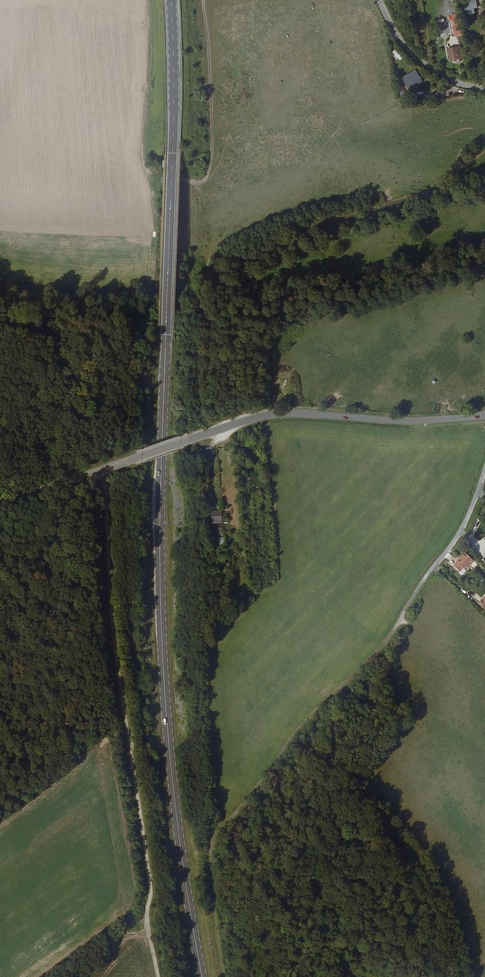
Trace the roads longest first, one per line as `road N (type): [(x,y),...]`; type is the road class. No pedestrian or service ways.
road 1 (primary): [(203,976),(173,788),(162,629),(171,0)]
road 2 (unclassified): [(160,976),(111,626),(101,470)]
road 3 (track): [(224,976),(211,877),(216,837),(400,621)]
road 4 (tertiary): [(484,415),(278,414),(187,440)]
road 5 (unclassified): [(484,467),(464,526),(400,621)]
road 6 (residential): [(484,90),(419,62),(379,0)]

